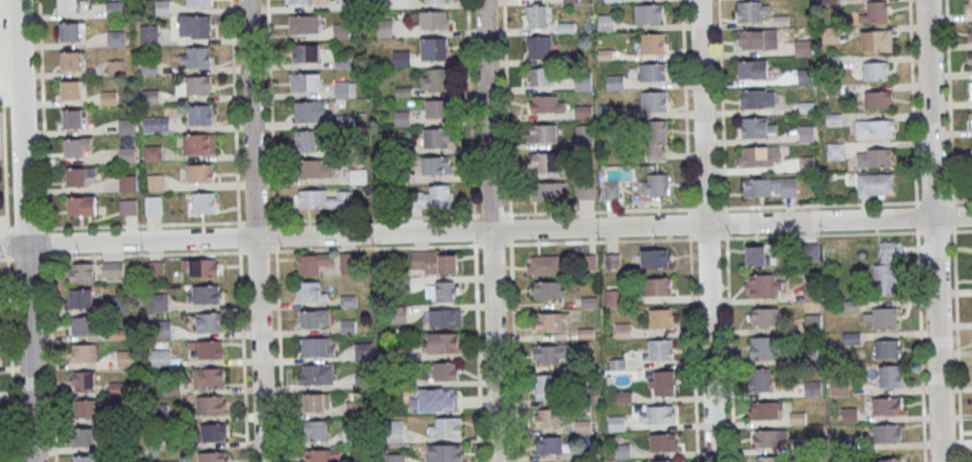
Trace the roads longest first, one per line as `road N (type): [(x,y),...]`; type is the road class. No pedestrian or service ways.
road 1 (residential): [(971,217),(0,243)]
road 2 (residential): [(264,461),(248,0)]
road 3 (residential): [(500,461),(485,0)]
road 4 (residential): [(940,461),(925,0)]
road 5 (residential): [(33,461),(19,0)]
road 6 (residential): [(713,461),(701,0)]

